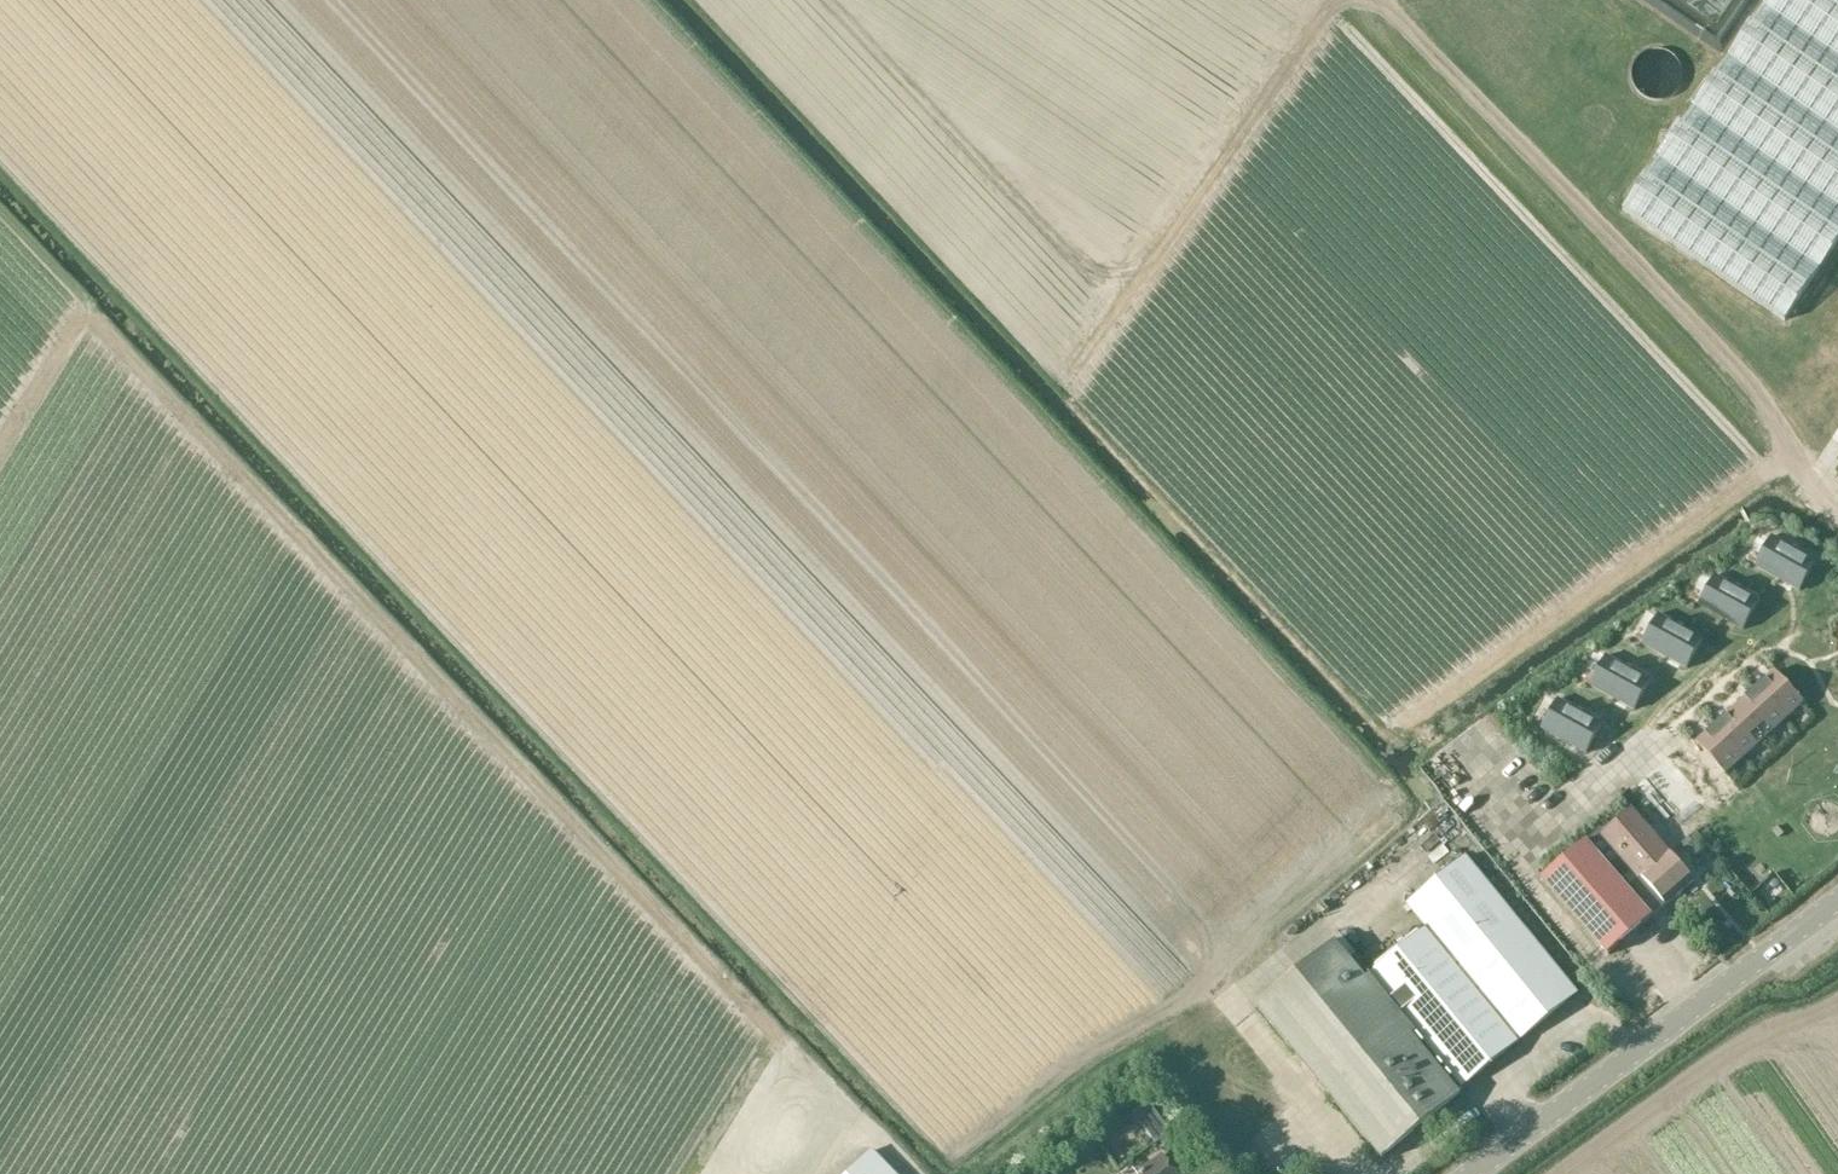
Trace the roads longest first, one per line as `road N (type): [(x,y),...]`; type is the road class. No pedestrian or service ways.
road 1 (unclassified): [(1473,1173),(1837,902)]

